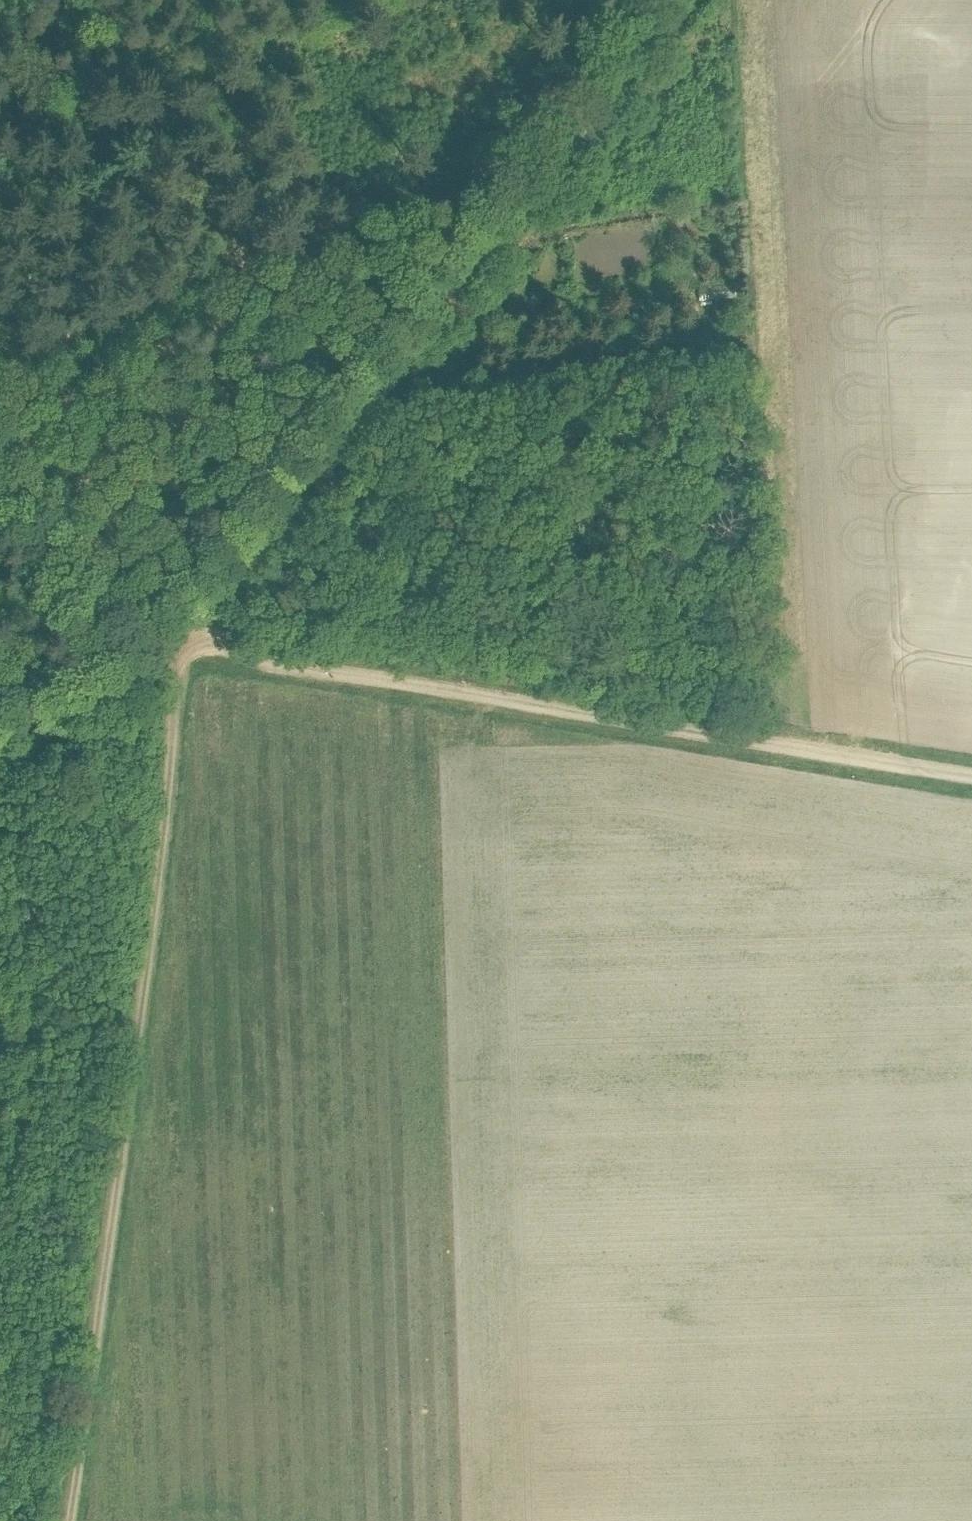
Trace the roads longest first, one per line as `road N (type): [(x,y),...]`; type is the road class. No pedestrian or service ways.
road 1 (track): [(68,1520),(174,673)]
road 2 (track): [(692,0),(187,643)]
road 3 (track): [(187,643),(971,776)]

